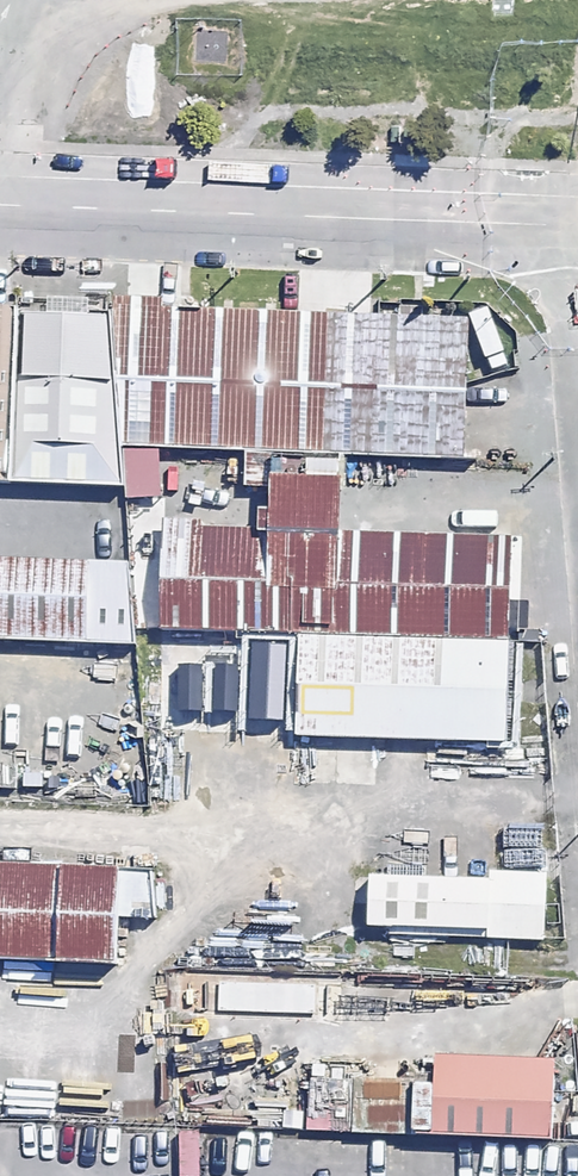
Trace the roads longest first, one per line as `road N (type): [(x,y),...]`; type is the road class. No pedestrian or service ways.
road 1 (tertiary): [(577,229),(0,208)]

